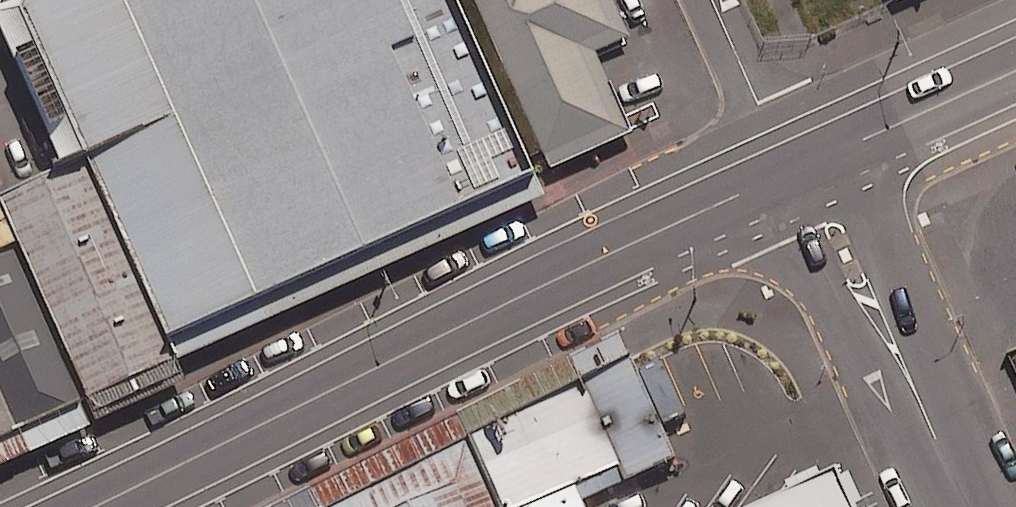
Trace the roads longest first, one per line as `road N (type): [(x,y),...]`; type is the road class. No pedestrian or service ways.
road 1 (secondary): [(801,168),(93,506)]
road 2 (residential): [(801,168),(835,219),(964,506)]
road 3 (secondary): [(1015,71),(801,168)]

